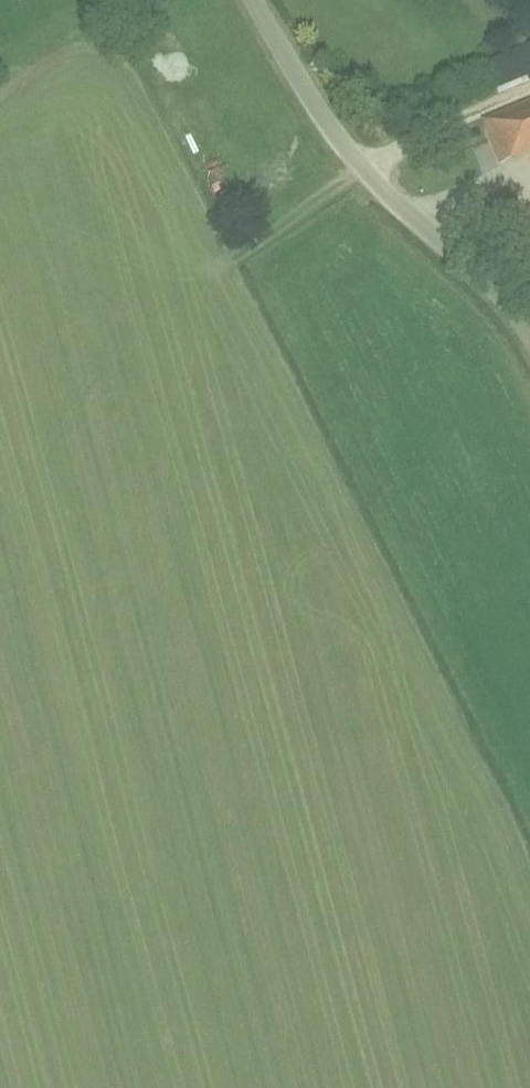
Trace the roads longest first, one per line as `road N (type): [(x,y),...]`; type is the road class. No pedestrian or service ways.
road 1 (unclassified): [(529,328),(358,165),(257,0)]
road 2 (track): [(529,92),(362,168)]

